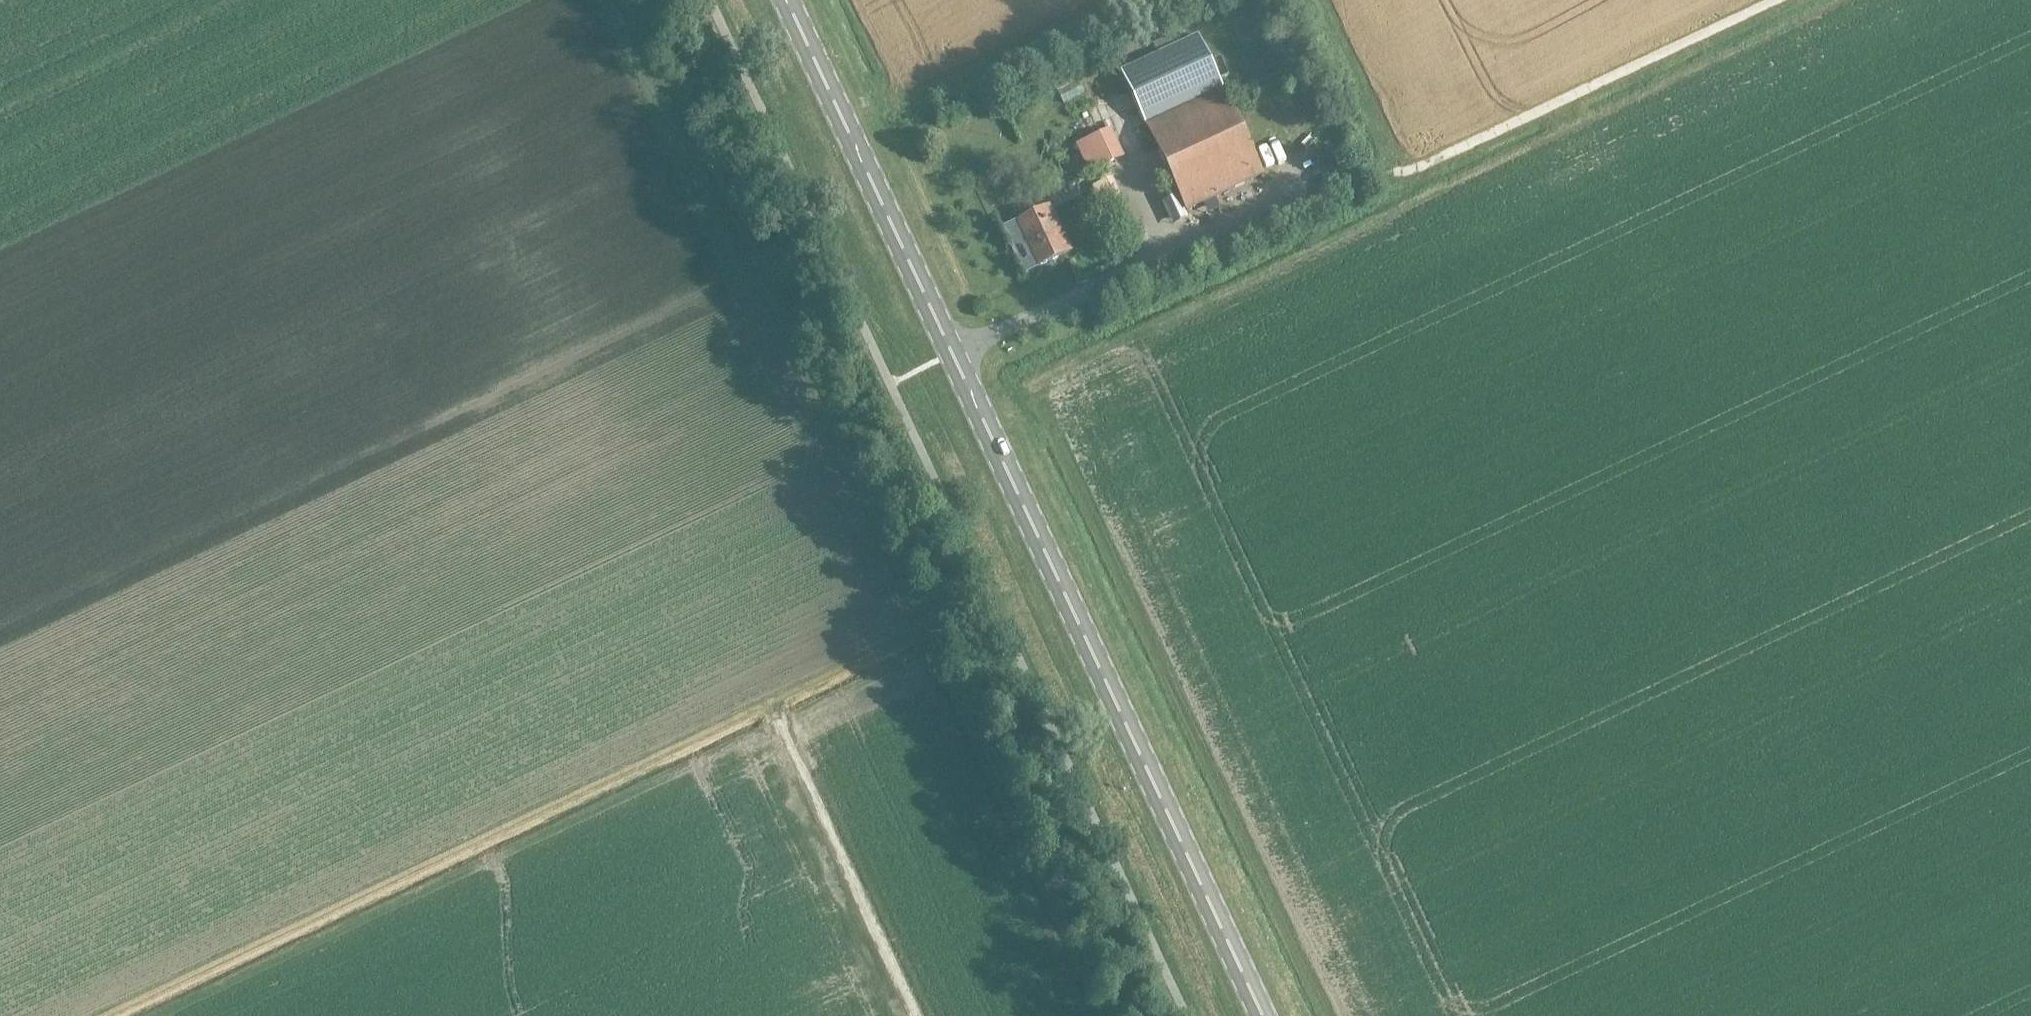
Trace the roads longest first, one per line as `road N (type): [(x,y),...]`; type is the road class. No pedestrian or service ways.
road 1 (secondary): [(1252,1015),(774,0)]

